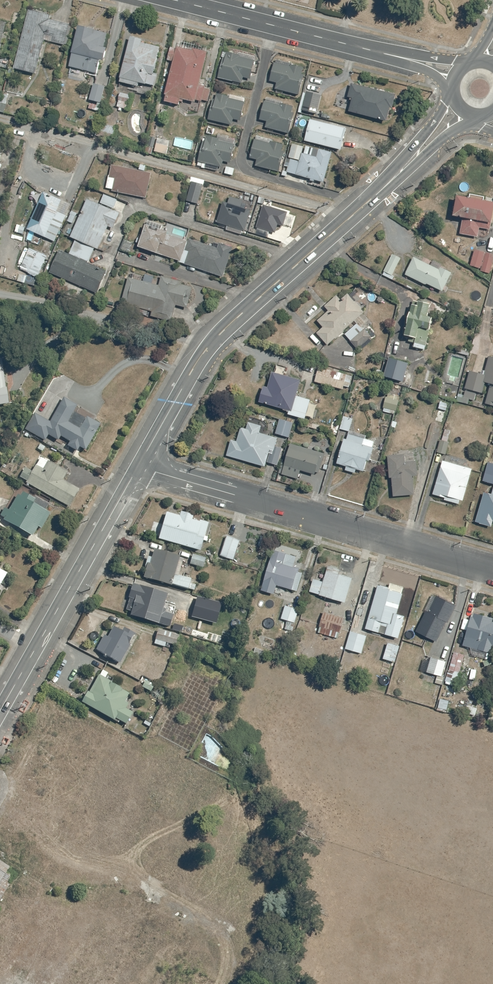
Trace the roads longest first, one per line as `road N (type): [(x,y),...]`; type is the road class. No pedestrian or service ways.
road 1 (secondary): [(137,468),(204,352),(461,109)]
road 2 (residential): [(492,570),(137,468)]
road 3 (residential): [(174,0),(457,74)]
road 4 (secondary): [(0,711),(137,468)]

